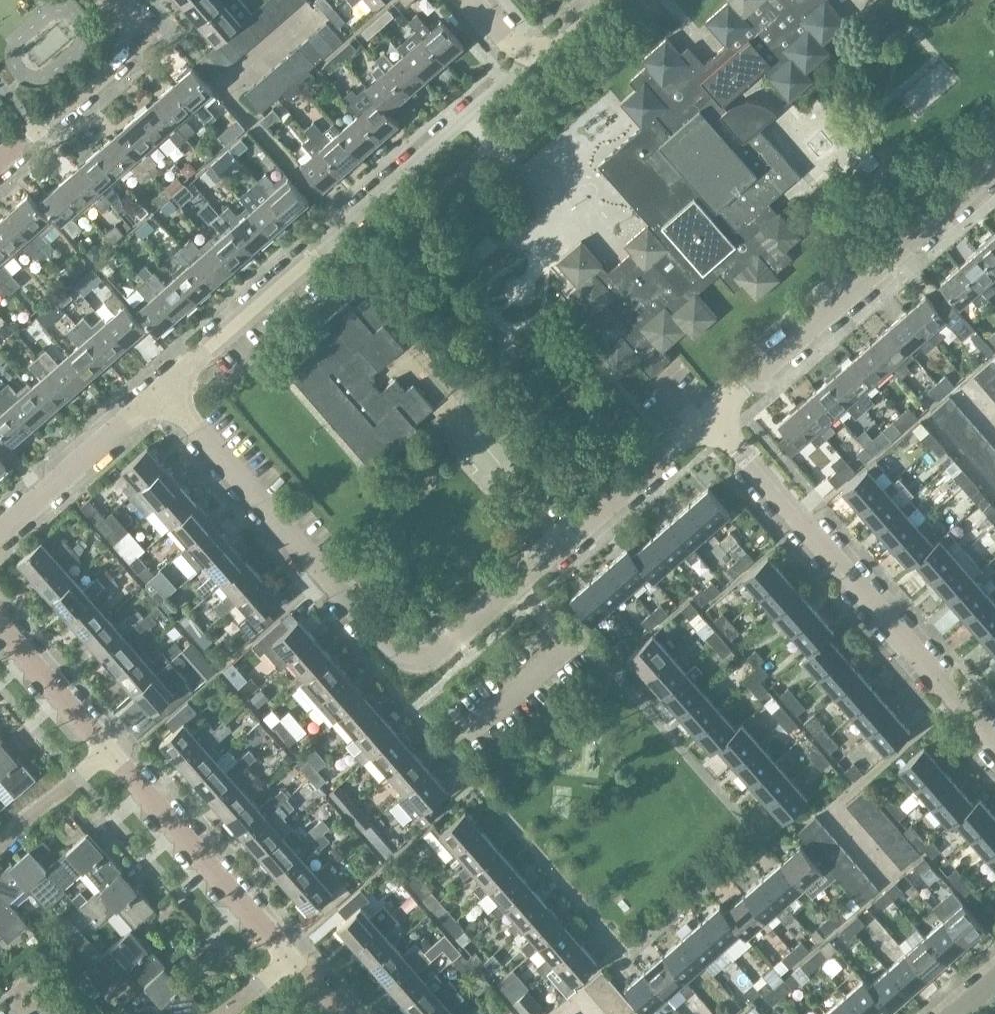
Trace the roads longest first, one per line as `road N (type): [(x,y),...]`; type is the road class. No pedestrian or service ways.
road 1 (residential): [(159,391),(536,59)]
road 2 (residential): [(994,738),(710,421)]
road 3 (residential): [(710,421),(994,167)]
road 4 (residential): [(418,662),(394,655),(159,391)]
road 5 (residential): [(291,955),(105,751)]
road 6 (residential): [(518,584),(710,421)]
road 7 (residential): [(0,534),(159,391)]
road 8 (residential): [(0,166),(150,38)]
road 9 (residential): [(105,751),(0,630)]
road 10 (residential): [(0,845),(105,751)]
road 11 (residential): [(418,662),(439,653),(518,584)]

